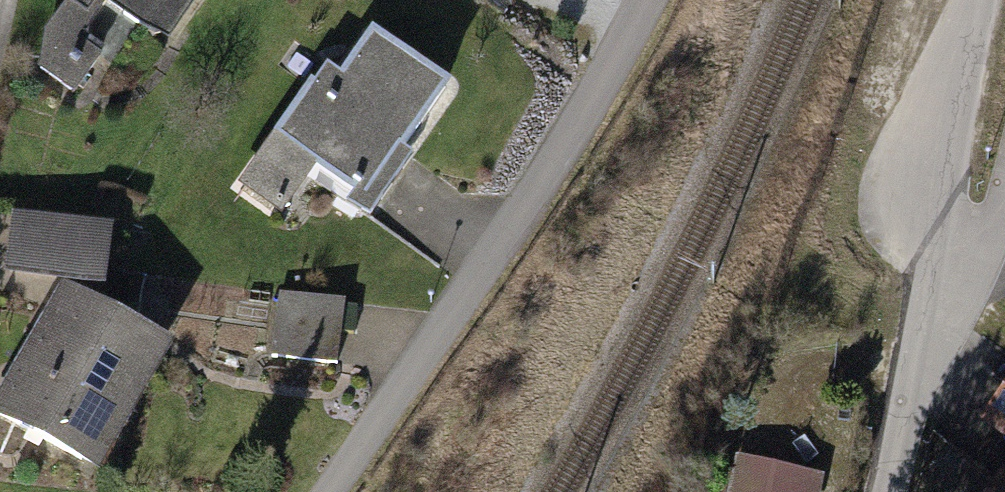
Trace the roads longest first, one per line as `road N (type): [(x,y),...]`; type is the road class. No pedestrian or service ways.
road 1 (residential): [(662,0),(529,237),(352,491)]
road 2 (residential): [(874,491),(948,268),(926,253),(909,222),(906,189),(979,0)]

